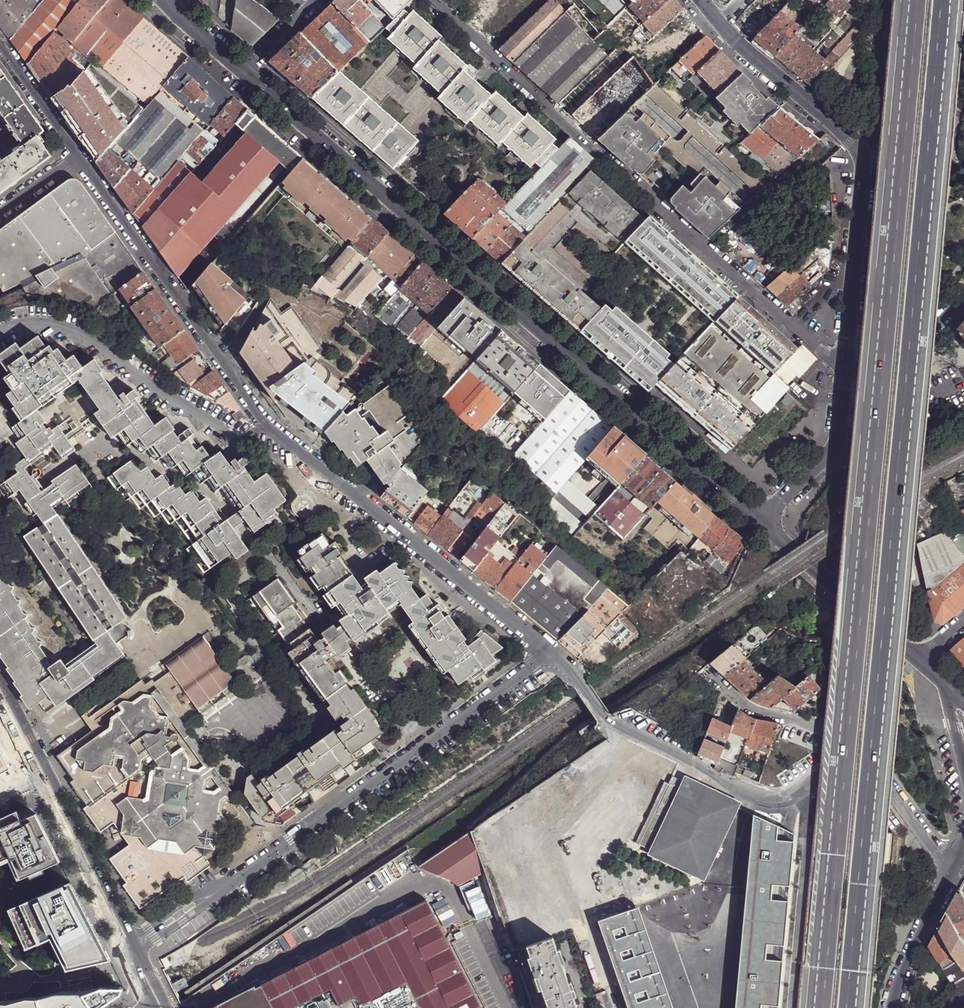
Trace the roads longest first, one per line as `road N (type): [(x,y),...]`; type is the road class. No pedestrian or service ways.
road 1 (motorway): [(845,1007),(942,0)]
road 2 (motorway): [(911,0),(815,1007)]
road 3 (residential): [(243,74),(772,532)]
road 4 (residential): [(551,656),(273,434),(78,154)]
road 5 (unclassified): [(430,0),(844,367)]
road 6 (residential): [(551,656),(219,892)]
road 7 (residential): [(722,26),(861,156),(844,367)]
road 8 (residential): [(837,771),(792,799),(750,796),(601,722),(551,656)]
road 9 (residential): [(772,532),(919,659)]
road 10 (residential): [(844,367),(838,445),(772,532)]
road 11 (residential): [(124,943),(40,779)]
road 12 (residential): [(706,669),(751,711),(807,724),(837,771)]
road 13 (residential): [(953,871),(890,789),(867,773),(837,771)]
road 14 (residential): [(953,871),(892,1007)]
road 15 (residential): [(844,367),(935,327),(963,299)]
road 16 (residential): [(0,42),(78,154)]

